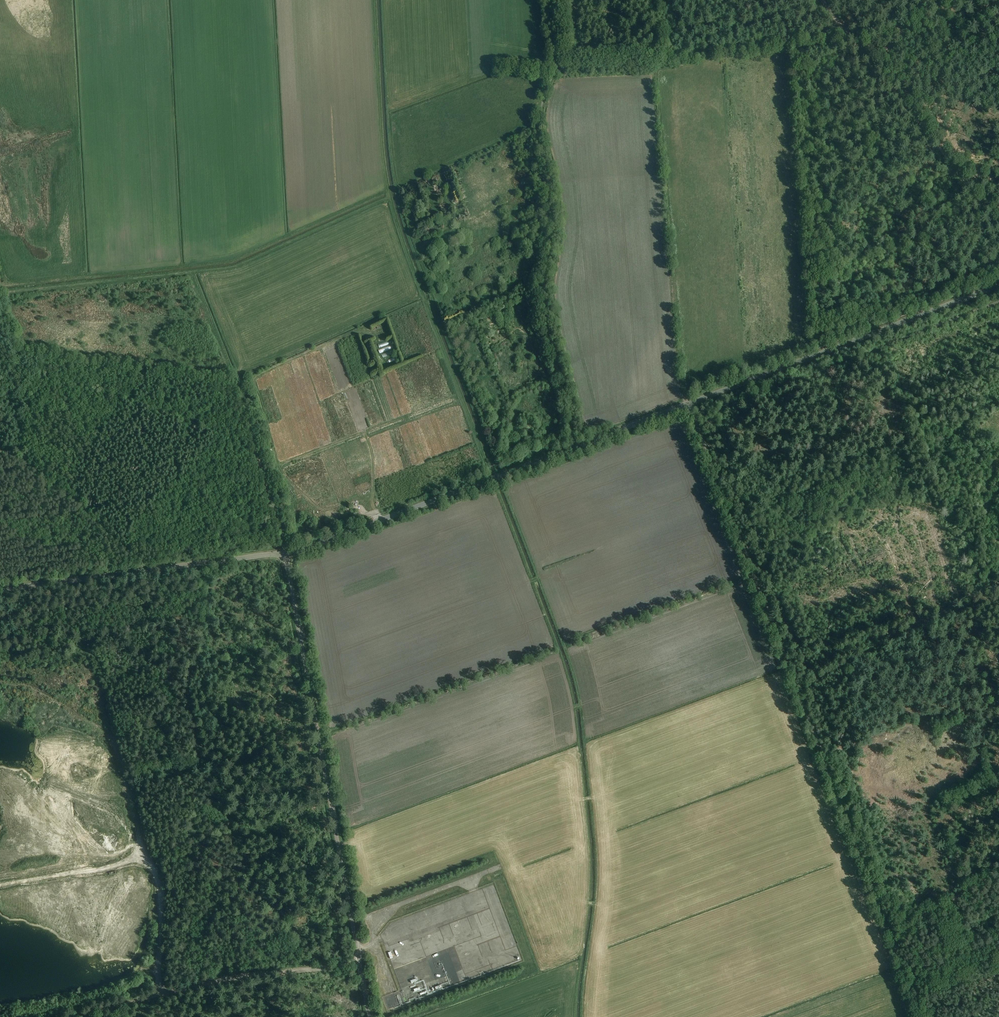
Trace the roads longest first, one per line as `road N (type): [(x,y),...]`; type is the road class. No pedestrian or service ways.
road 1 (tertiary): [(285,553),(998,285)]
road 2 (unclassified): [(370,1016),(285,553)]
road 3 (track): [(688,404),(656,69)]
road 4 (tertiary): [(0,589),(285,553)]
road 5 (track): [(798,688),(998,582)]

